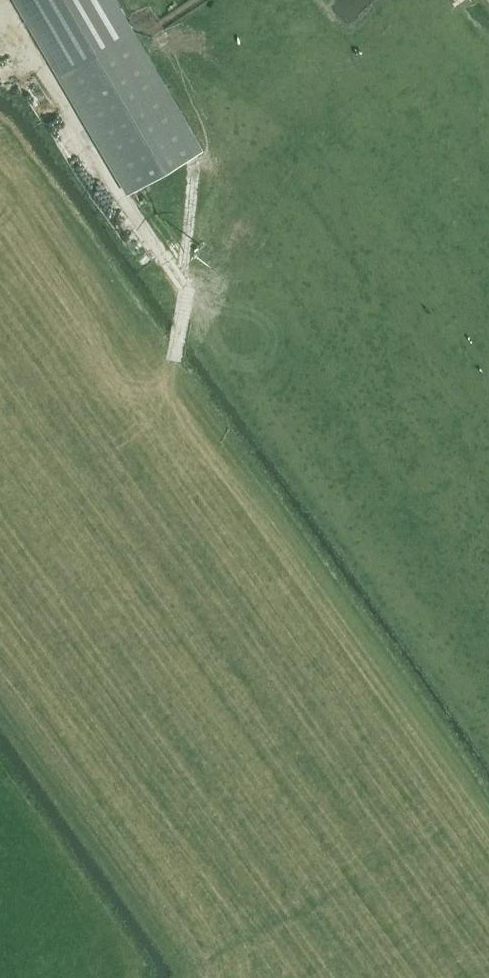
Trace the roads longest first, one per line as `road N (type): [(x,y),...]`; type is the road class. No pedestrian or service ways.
road 1 (track): [(197,0),(161,23),(212,165),(202,220),(184,254),(167,258),(152,244)]

